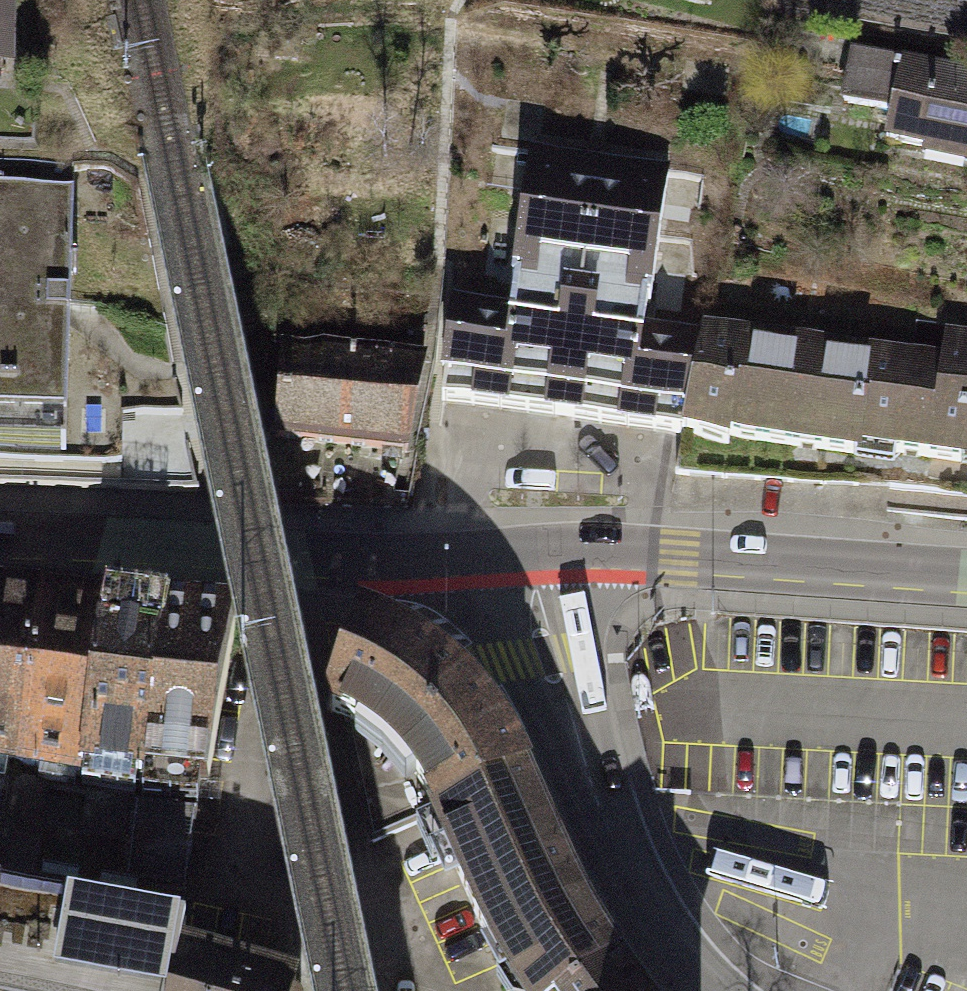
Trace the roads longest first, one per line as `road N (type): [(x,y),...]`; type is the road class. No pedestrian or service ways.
road 1 (secondary): [(0,543),(523,558)]
road 2 (secondary): [(523,558),(595,797),(675,959),(707,990)]
road 3 (tertiary): [(966,578),(681,556),(523,558)]

